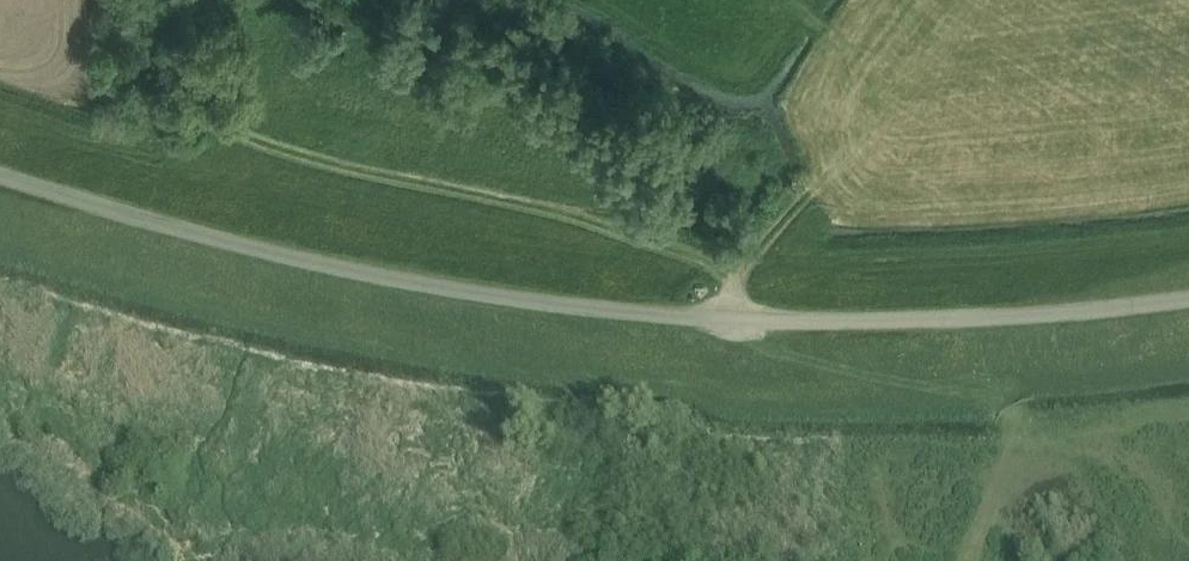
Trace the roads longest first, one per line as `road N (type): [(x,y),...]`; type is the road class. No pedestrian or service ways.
road 1 (unclassified): [(1188,298),(1012,318),(847,323),(582,306),(260,250),(0,177)]
road 2 (track): [(118,96),(356,172),(629,226),(705,257),(738,281)]
road 3 (track): [(801,204),(744,271),(729,320)]

